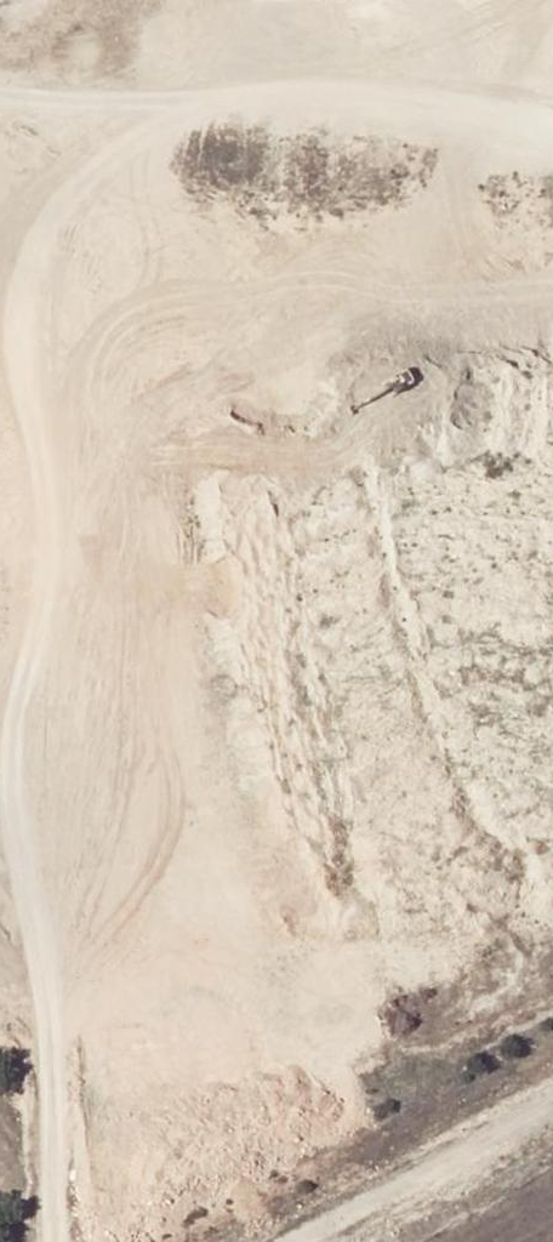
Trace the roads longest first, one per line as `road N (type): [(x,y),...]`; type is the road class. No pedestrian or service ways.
road 1 (track): [(57,1241),(34,938),(14,862),(6,764),(56,556),(53,477),(31,383),(27,313),(41,245),(74,196),(144,140),(216,105),(349,102),(552,144)]
road 2 (track): [(293,1241),(552,1100)]
road 3 (track): [(0,94),(216,105)]

